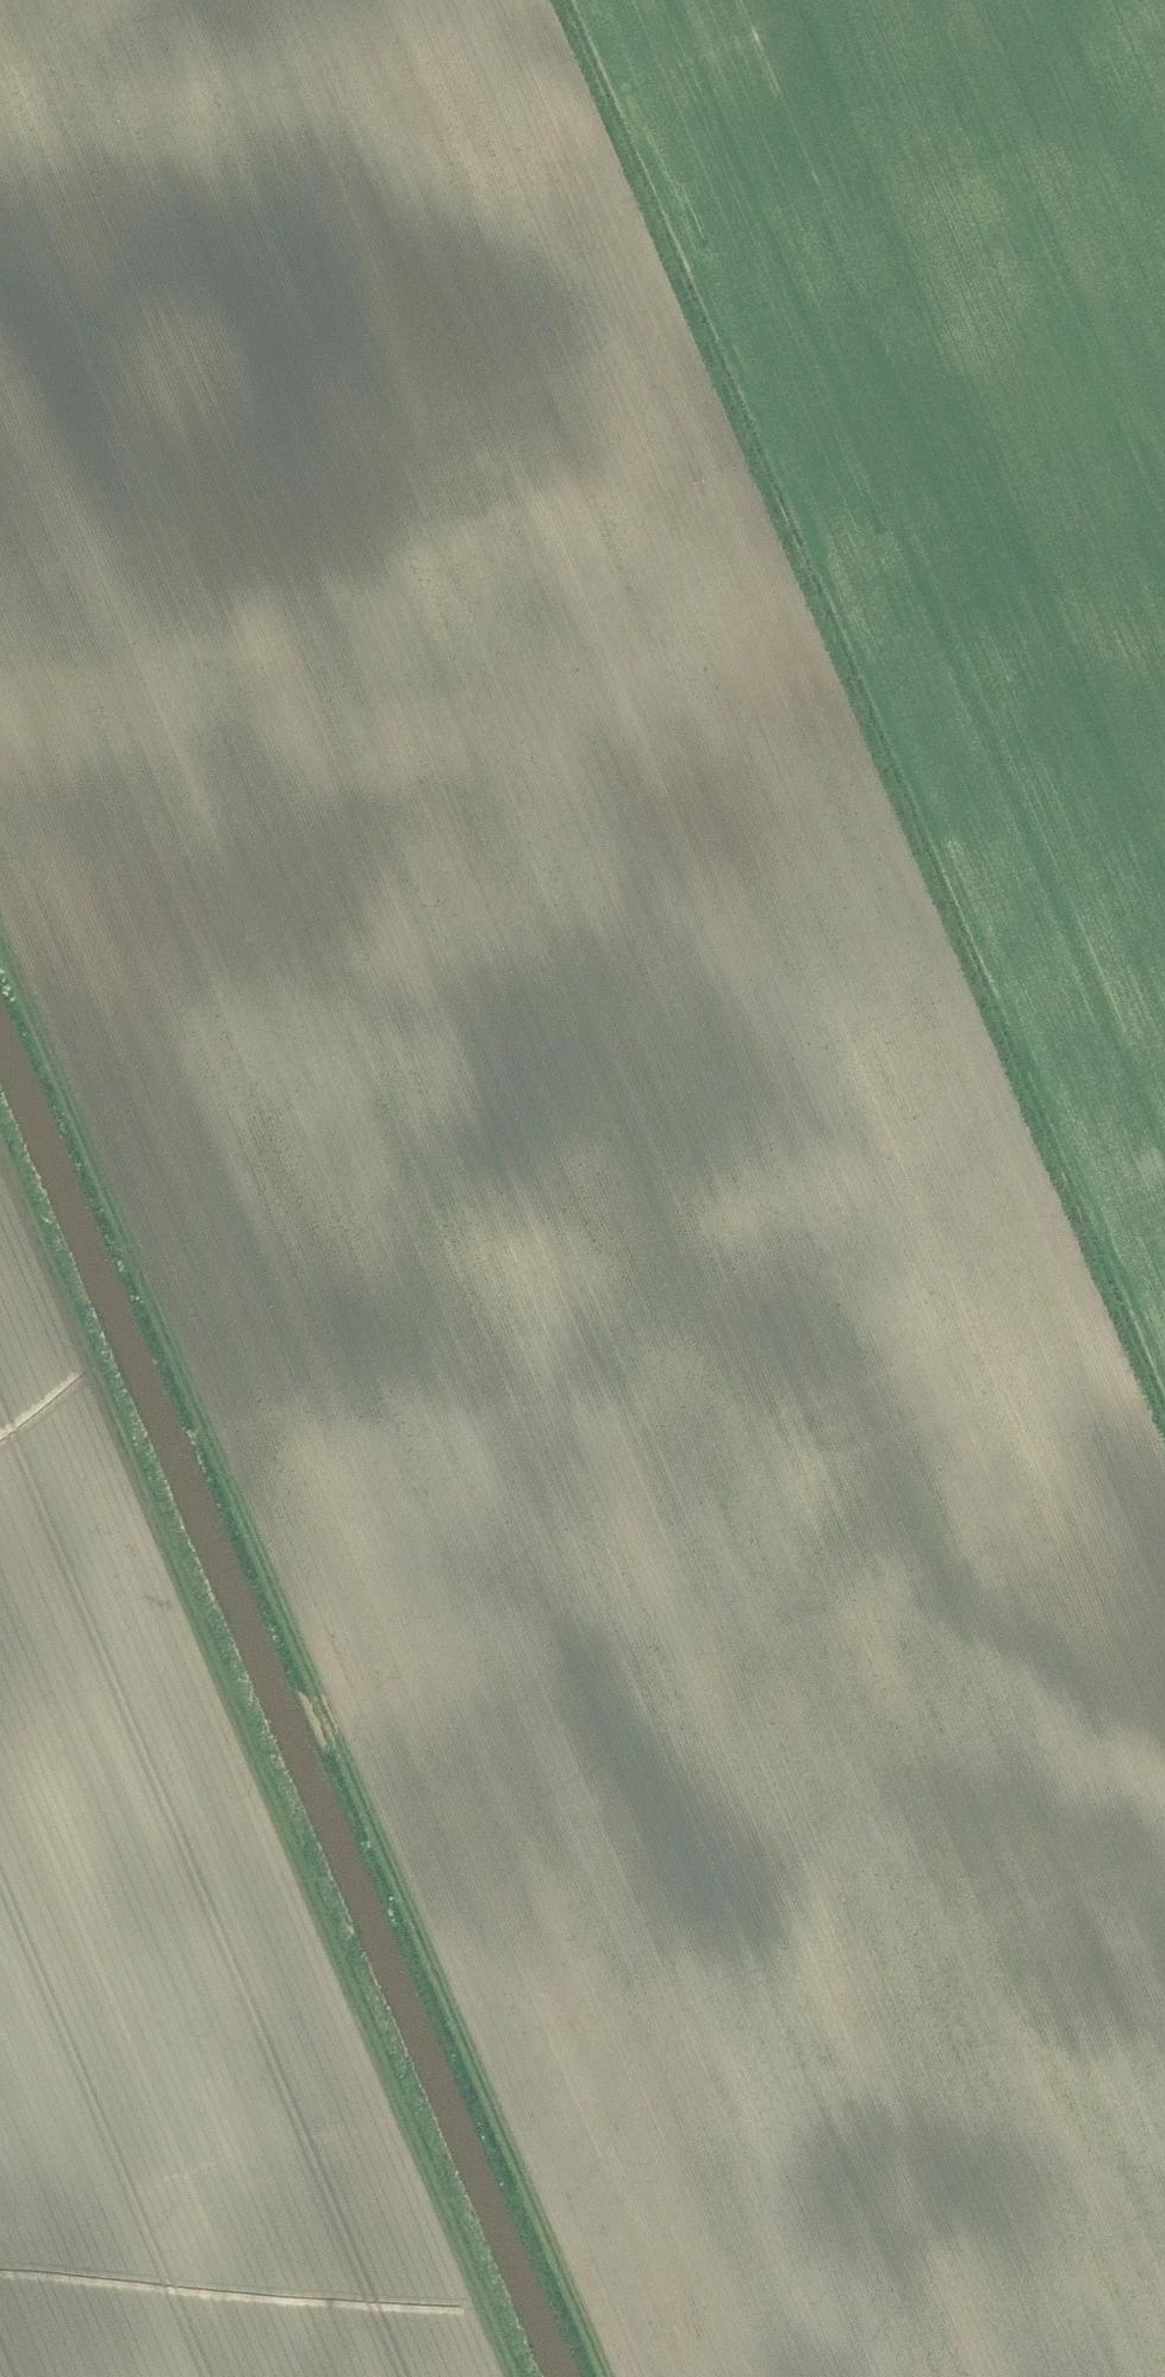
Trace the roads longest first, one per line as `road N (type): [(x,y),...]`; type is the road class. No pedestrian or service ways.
road 1 (track): [(519,2376),(0,1129)]

